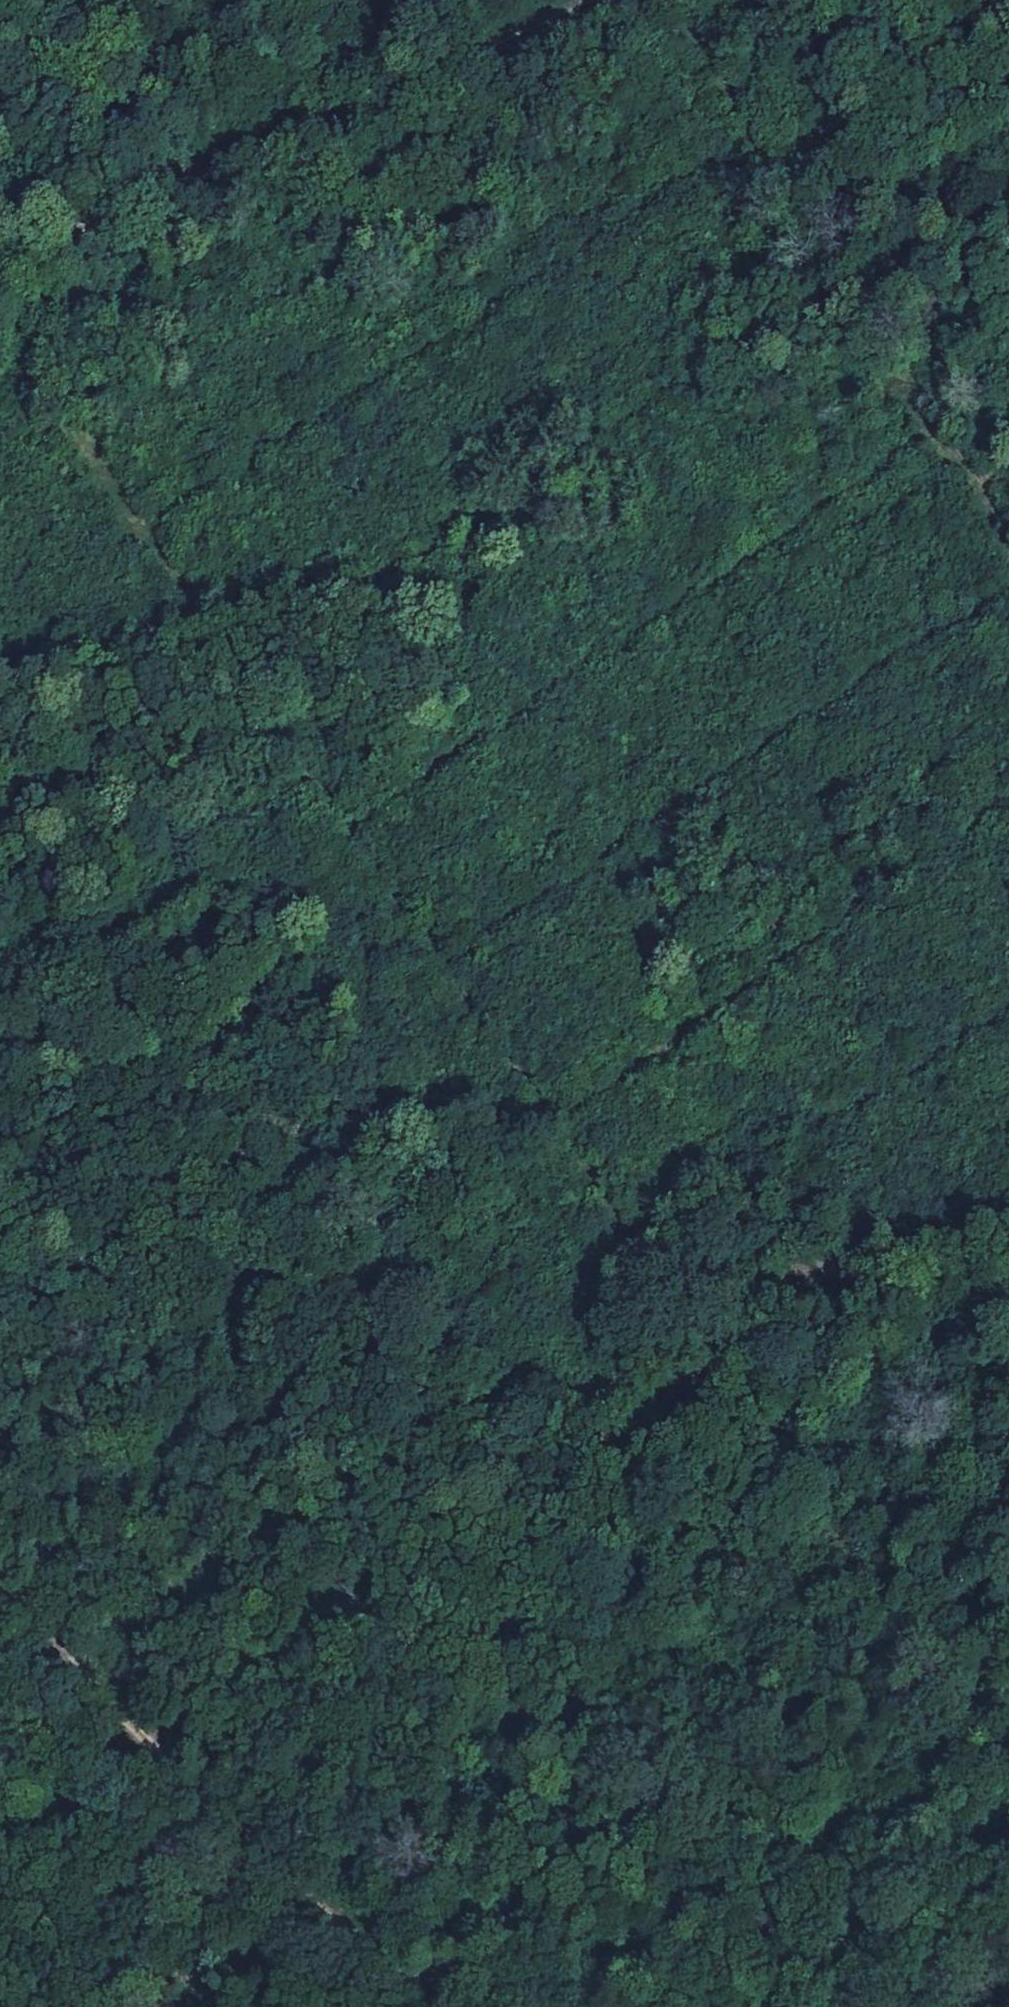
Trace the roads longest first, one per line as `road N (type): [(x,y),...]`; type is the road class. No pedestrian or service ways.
road 1 (track): [(597,0),(0,257)]
road 2 (track): [(0,1598),(428,2006)]

